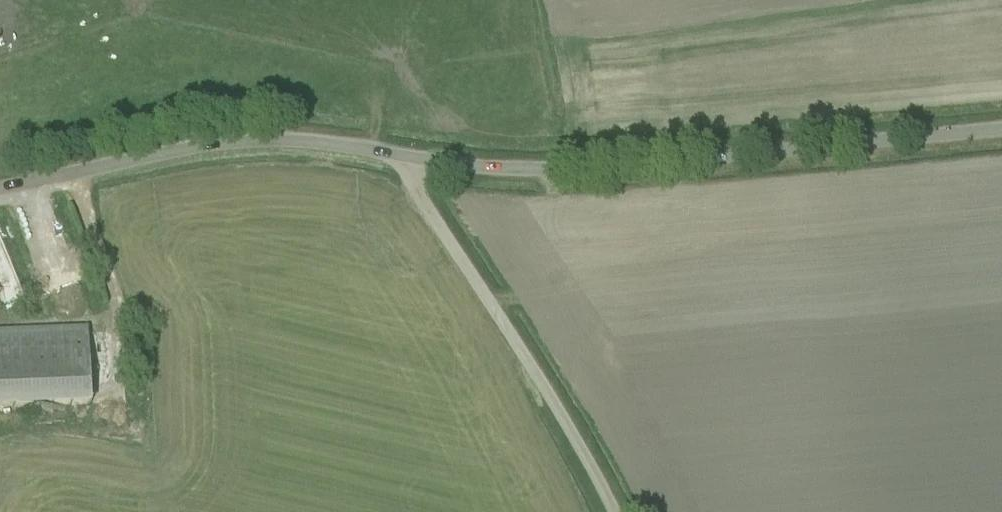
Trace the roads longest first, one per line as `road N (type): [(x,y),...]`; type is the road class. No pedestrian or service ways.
road 1 (unclassified): [(399,160),(549,176),(1001,129)]
road 2 (unclassified): [(617,511),(399,160)]
road 3 (unclassified): [(0,197),(183,156),(293,144),(399,160)]

